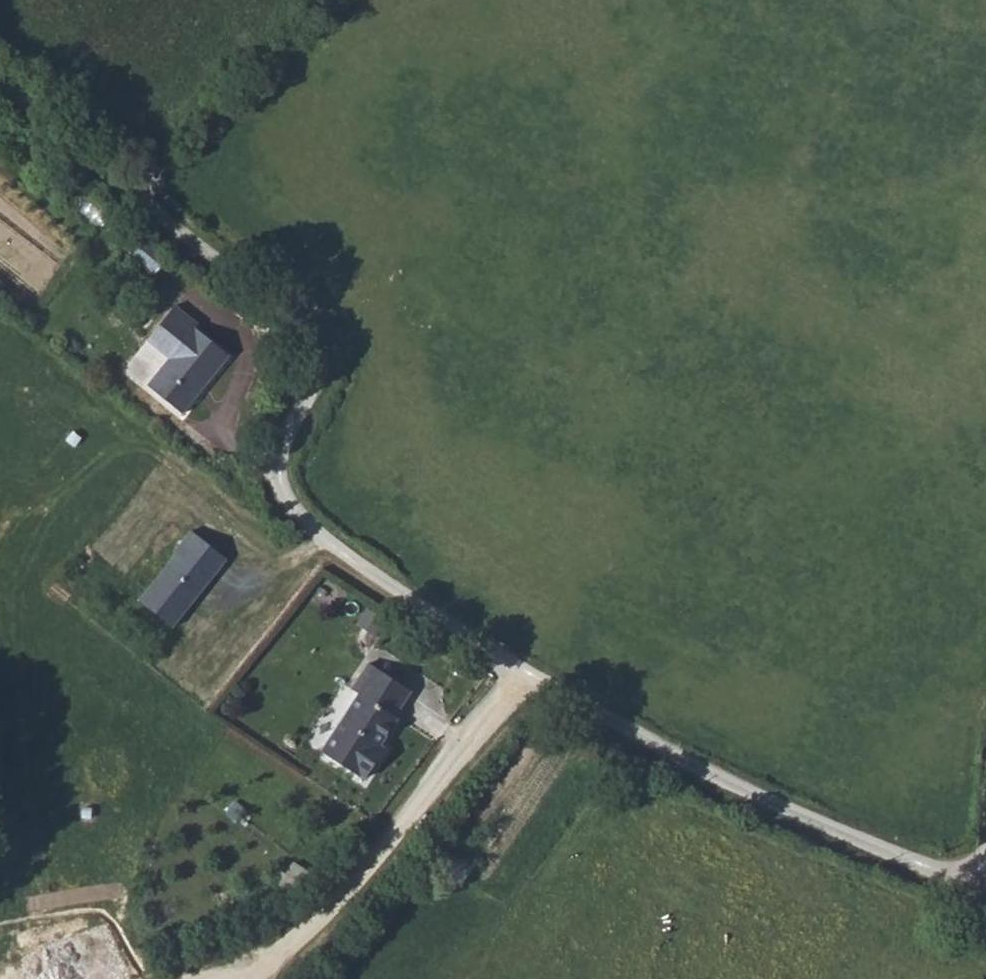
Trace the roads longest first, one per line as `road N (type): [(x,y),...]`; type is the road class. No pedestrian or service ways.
road 1 (unclassified): [(985,876),(820,826),(614,722),(320,538),(276,486),(273,464),(316,354),(300,329),(0,80)]

